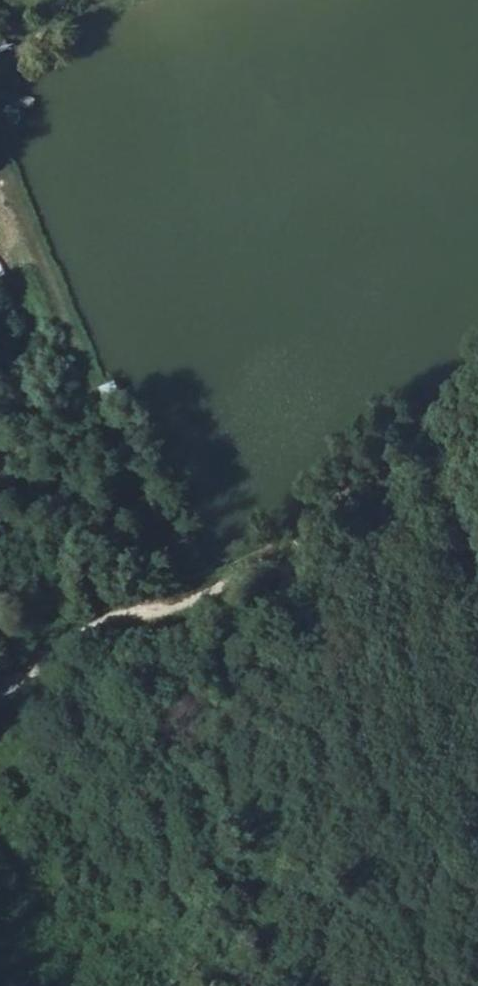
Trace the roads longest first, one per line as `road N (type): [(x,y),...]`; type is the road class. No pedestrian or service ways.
road 1 (track): [(477,422),(219,601),(63,641),(0,717)]
road 2 (track): [(219,601),(108,418),(0,159)]
road 3 (track): [(271,985),(223,725),(240,677),(300,607),(281,557)]

